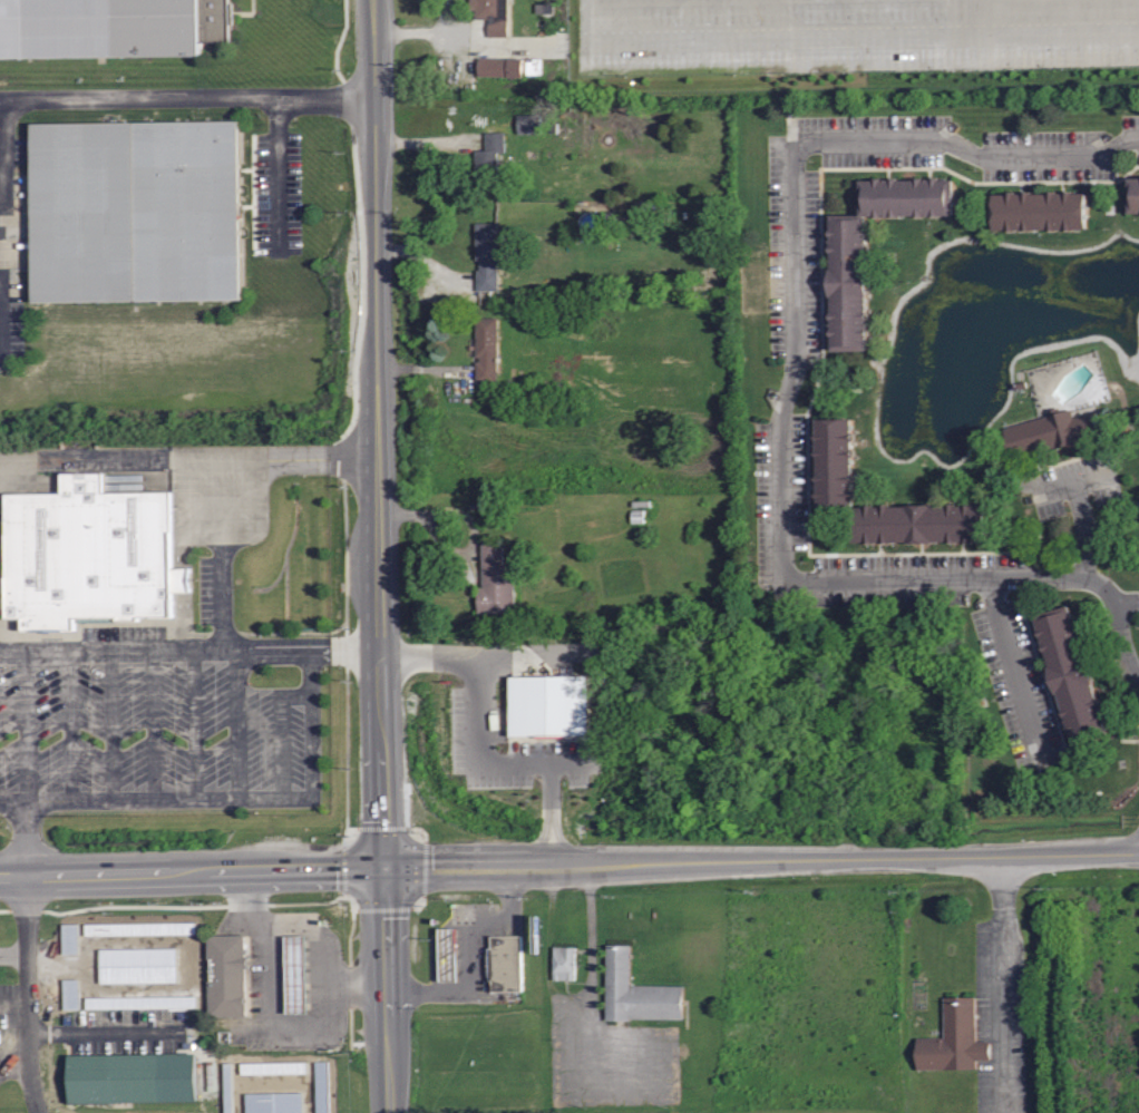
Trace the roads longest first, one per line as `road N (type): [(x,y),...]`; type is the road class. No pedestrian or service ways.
road 1 (secondary): [(0,872),(1138,853)]
road 2 (residential): [(1138,679),(1121,642),(1118,603),(1091,578),(779,585),(779,426),(796,370),(792,144),(946,139),(984,157),(1052,154)]
road 3 (secondary): [(376,0),(389,1112)]
road 4 (residential): [(27,871),(27,1077),(35,1112)]

